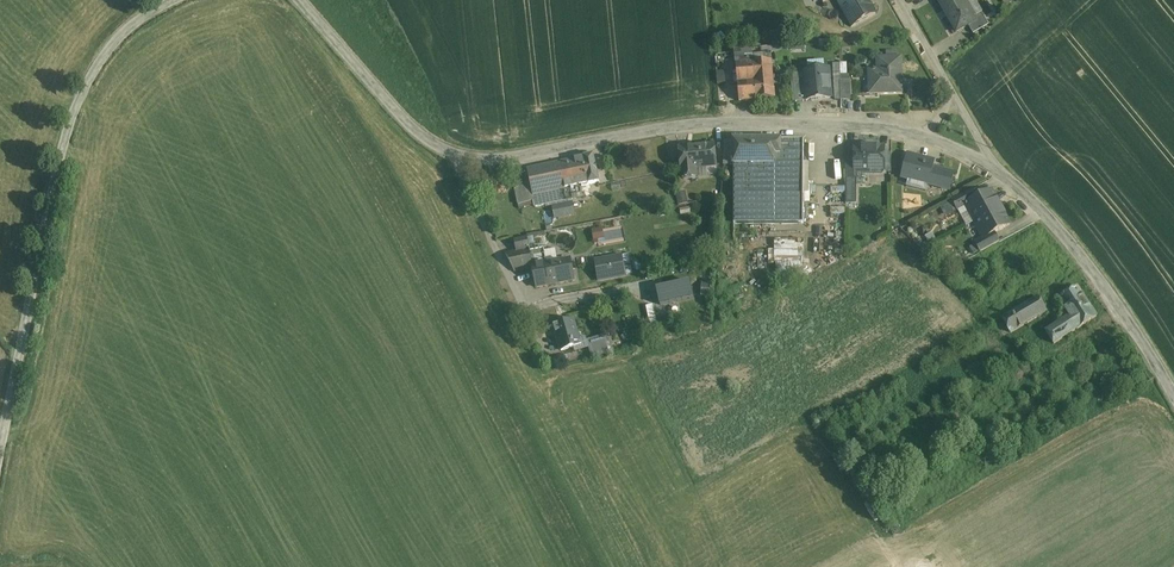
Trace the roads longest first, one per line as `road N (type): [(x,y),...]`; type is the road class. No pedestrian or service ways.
road 1 (unclassified): [(0,451),(76,103),(127,26),(177,0)]
road 2 (unclassified): [(455,157),(481,161),(692,125),(879,124),(922,133)]
road 3 (unclassified): [(995,169),(1099,283),(1173,397)]
road 4 (unclassified): [(551,364),(455,157)]
road 5 (unclassified): [(295,0),(409,128),(455,157)]

